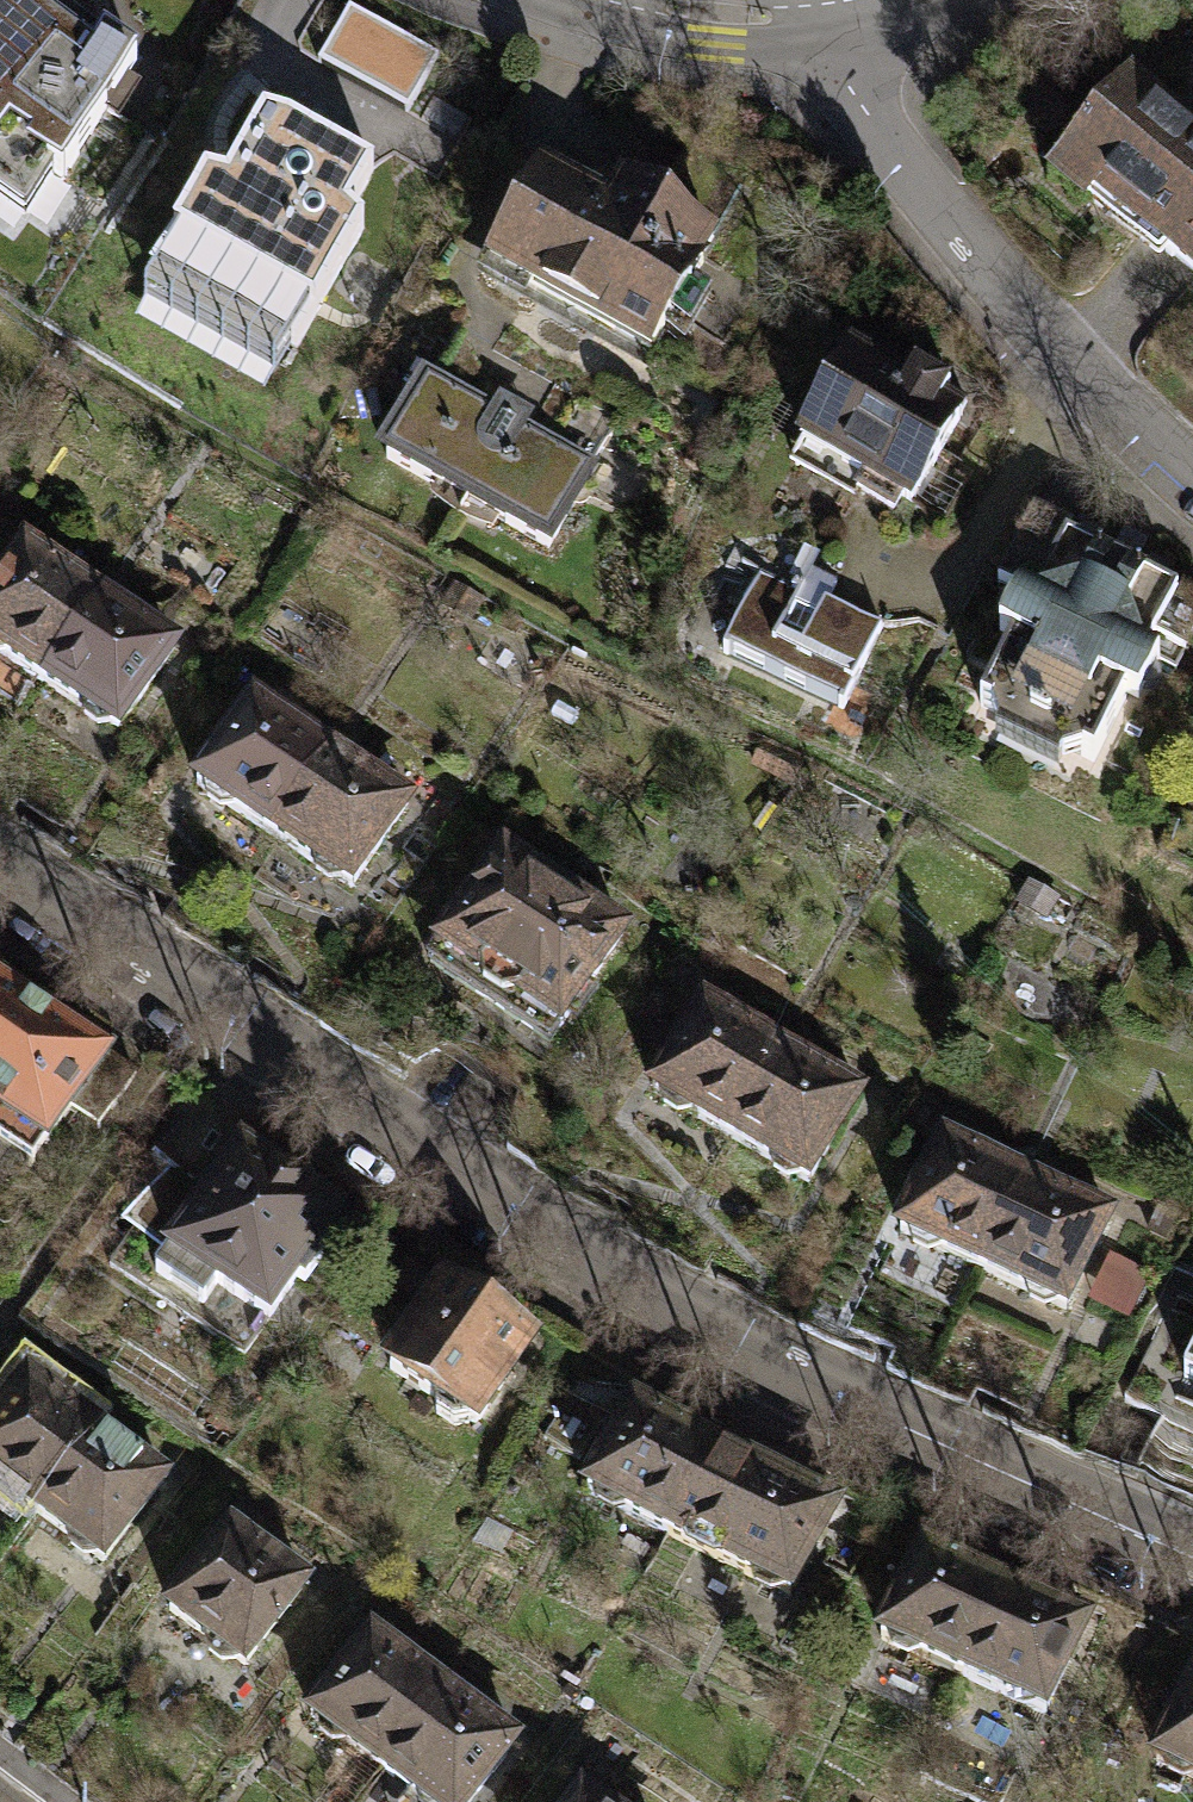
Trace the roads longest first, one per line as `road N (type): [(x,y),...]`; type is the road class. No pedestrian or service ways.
road 1 (unclassified): [(1192,1557),(743,1347),(604,1268),(0,867)]
road 2 (residential): [(1192,488),(1070,366),(790,17)]
road 3 (residential): [(651,0),(790,17)]

